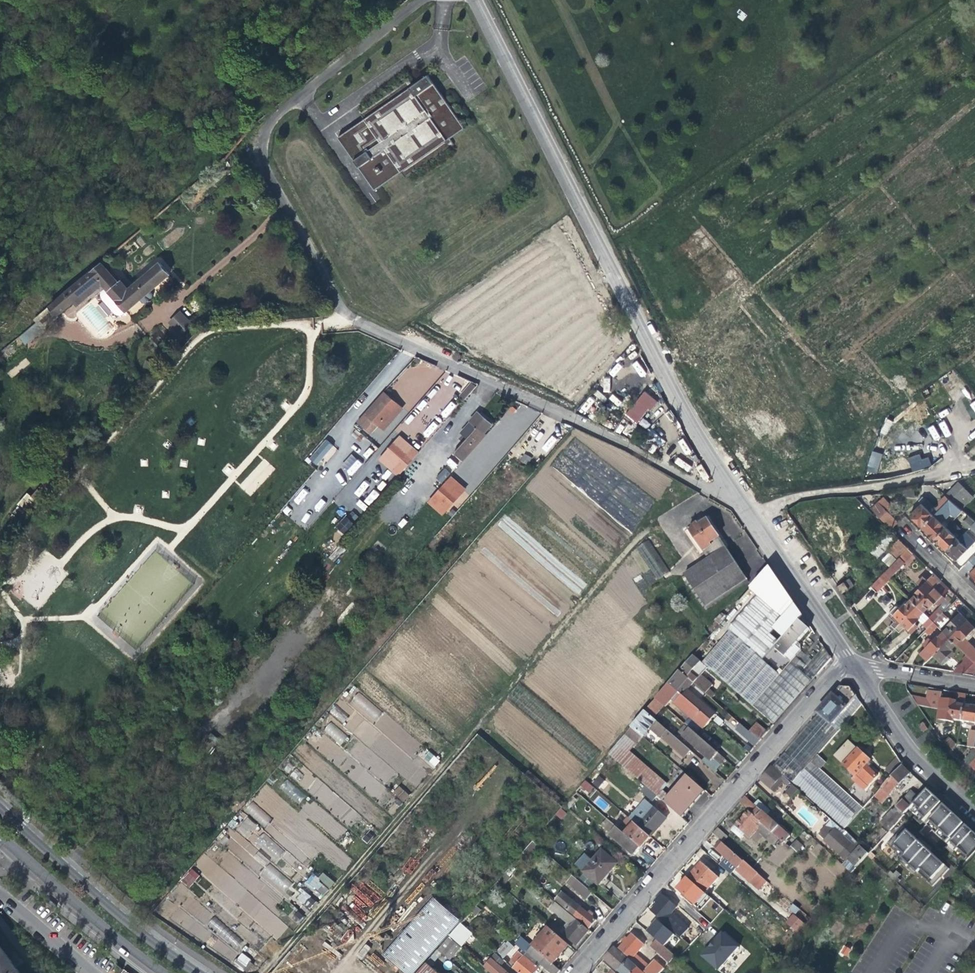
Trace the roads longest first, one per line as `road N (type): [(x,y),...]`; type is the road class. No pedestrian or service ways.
road 1 (unclassified): [(734,498),(345,314),(260,163),(271,125),(421,0)]
road 2 (track): [(267,969),(638,538)]
road 3 (unclassified): [(734,498),(683,423),(475,0)]
road 4 (residential): [(567,972),(841,656)]
road 5 (tertiary): [(200,972),(137,931),(0,805)]
road 6 (track): [(745,514),(974,462)]
road 7 (tertiary): [(0,839),(161,972)]
road 8 (unclassified): [(974,813),(903,748),(848,670)]
road 9 (unclassified): [(841,656),(734,498)]
road 10 (residential): [(848,670),(974,683)]
road 11 (residential): [(96,972),(0,894)]

